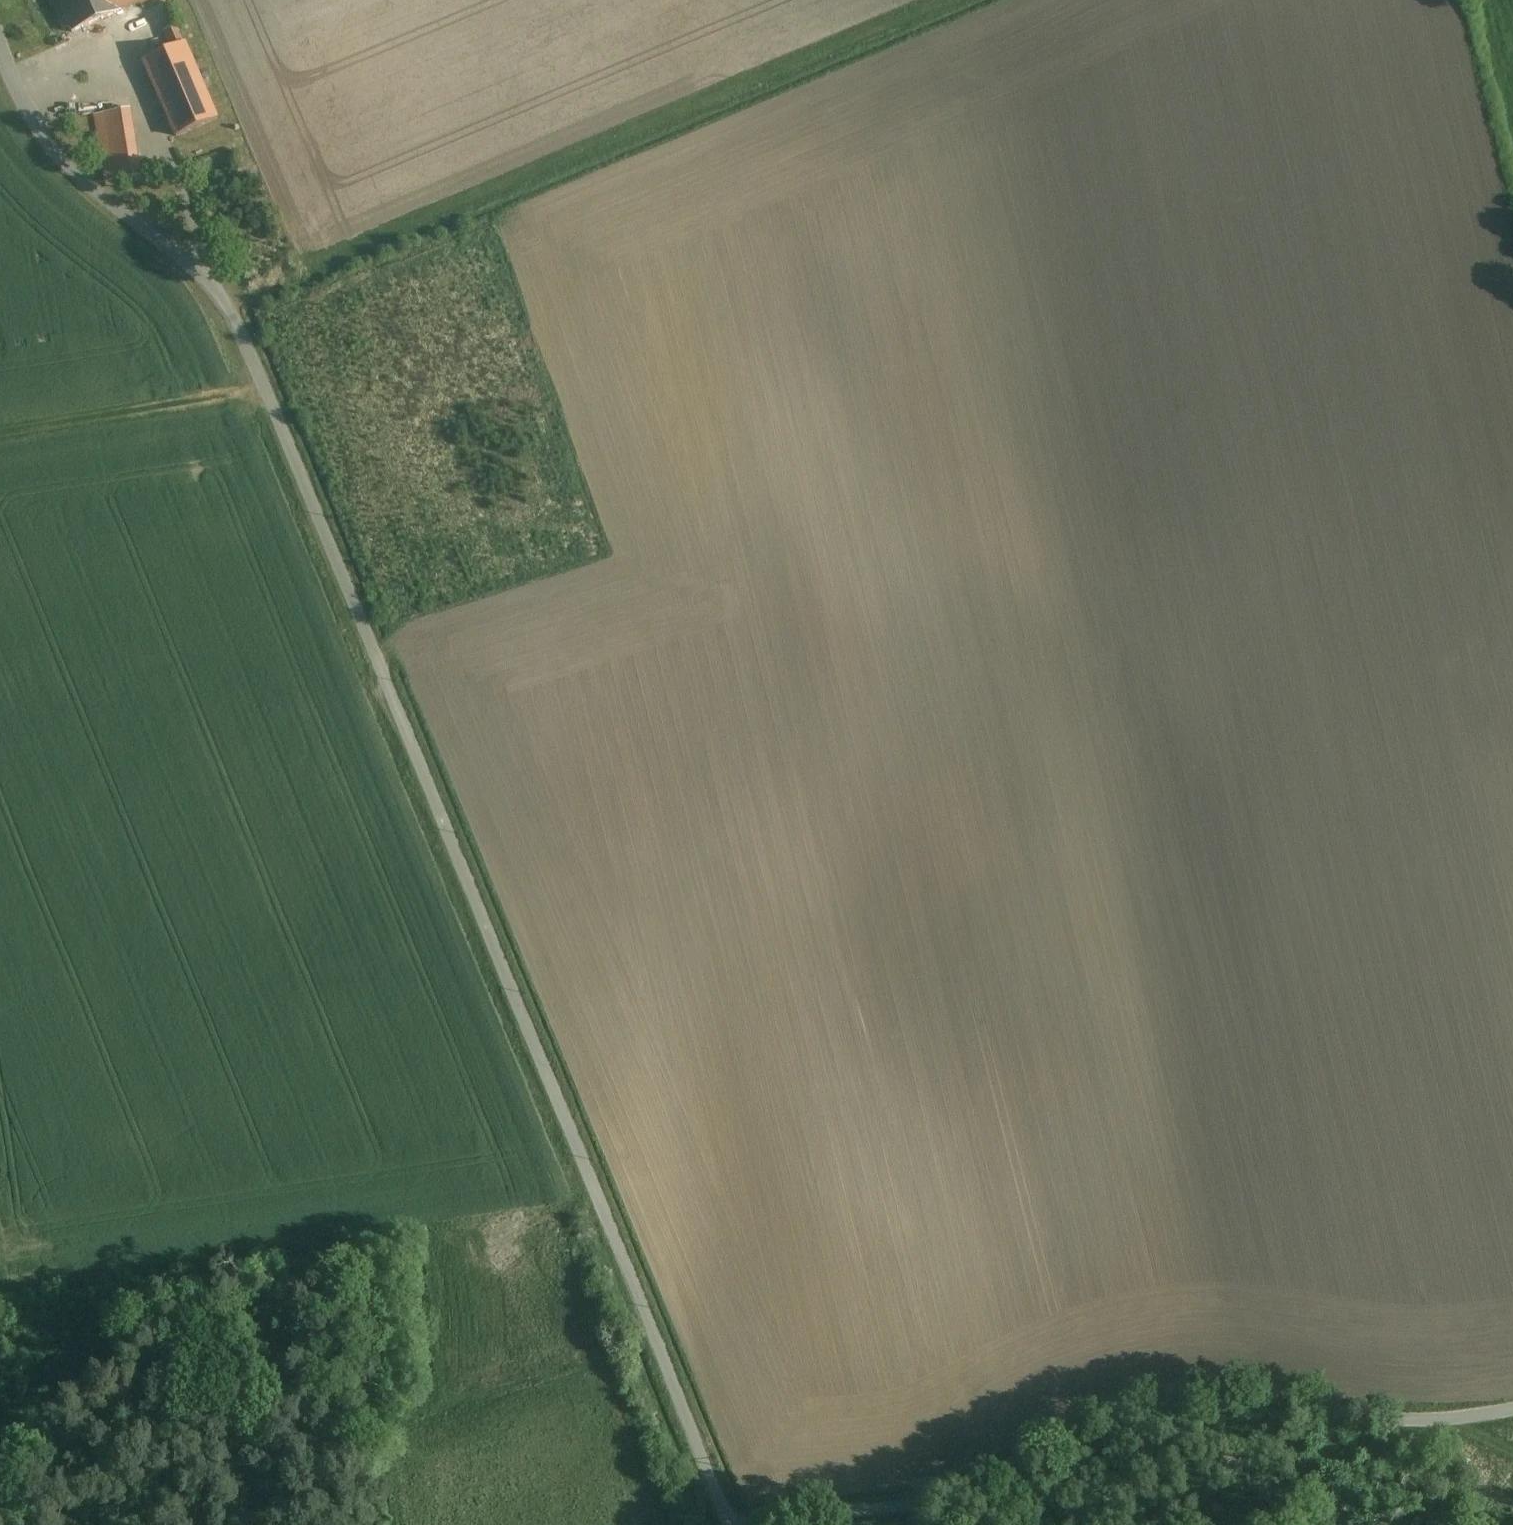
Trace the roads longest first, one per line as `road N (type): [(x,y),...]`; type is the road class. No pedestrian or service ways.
road 1 (unclassified): [(734,1524),(224,303),(60,161),(19,97),(0,46)]
road 2 (unclassified): [(765,1524),(962,1485),(1090,1418),(1191,1387),(1244,1387),(1367,1416),(1512,1408)]
road 3 (track): [(263,388),(0,431)]

